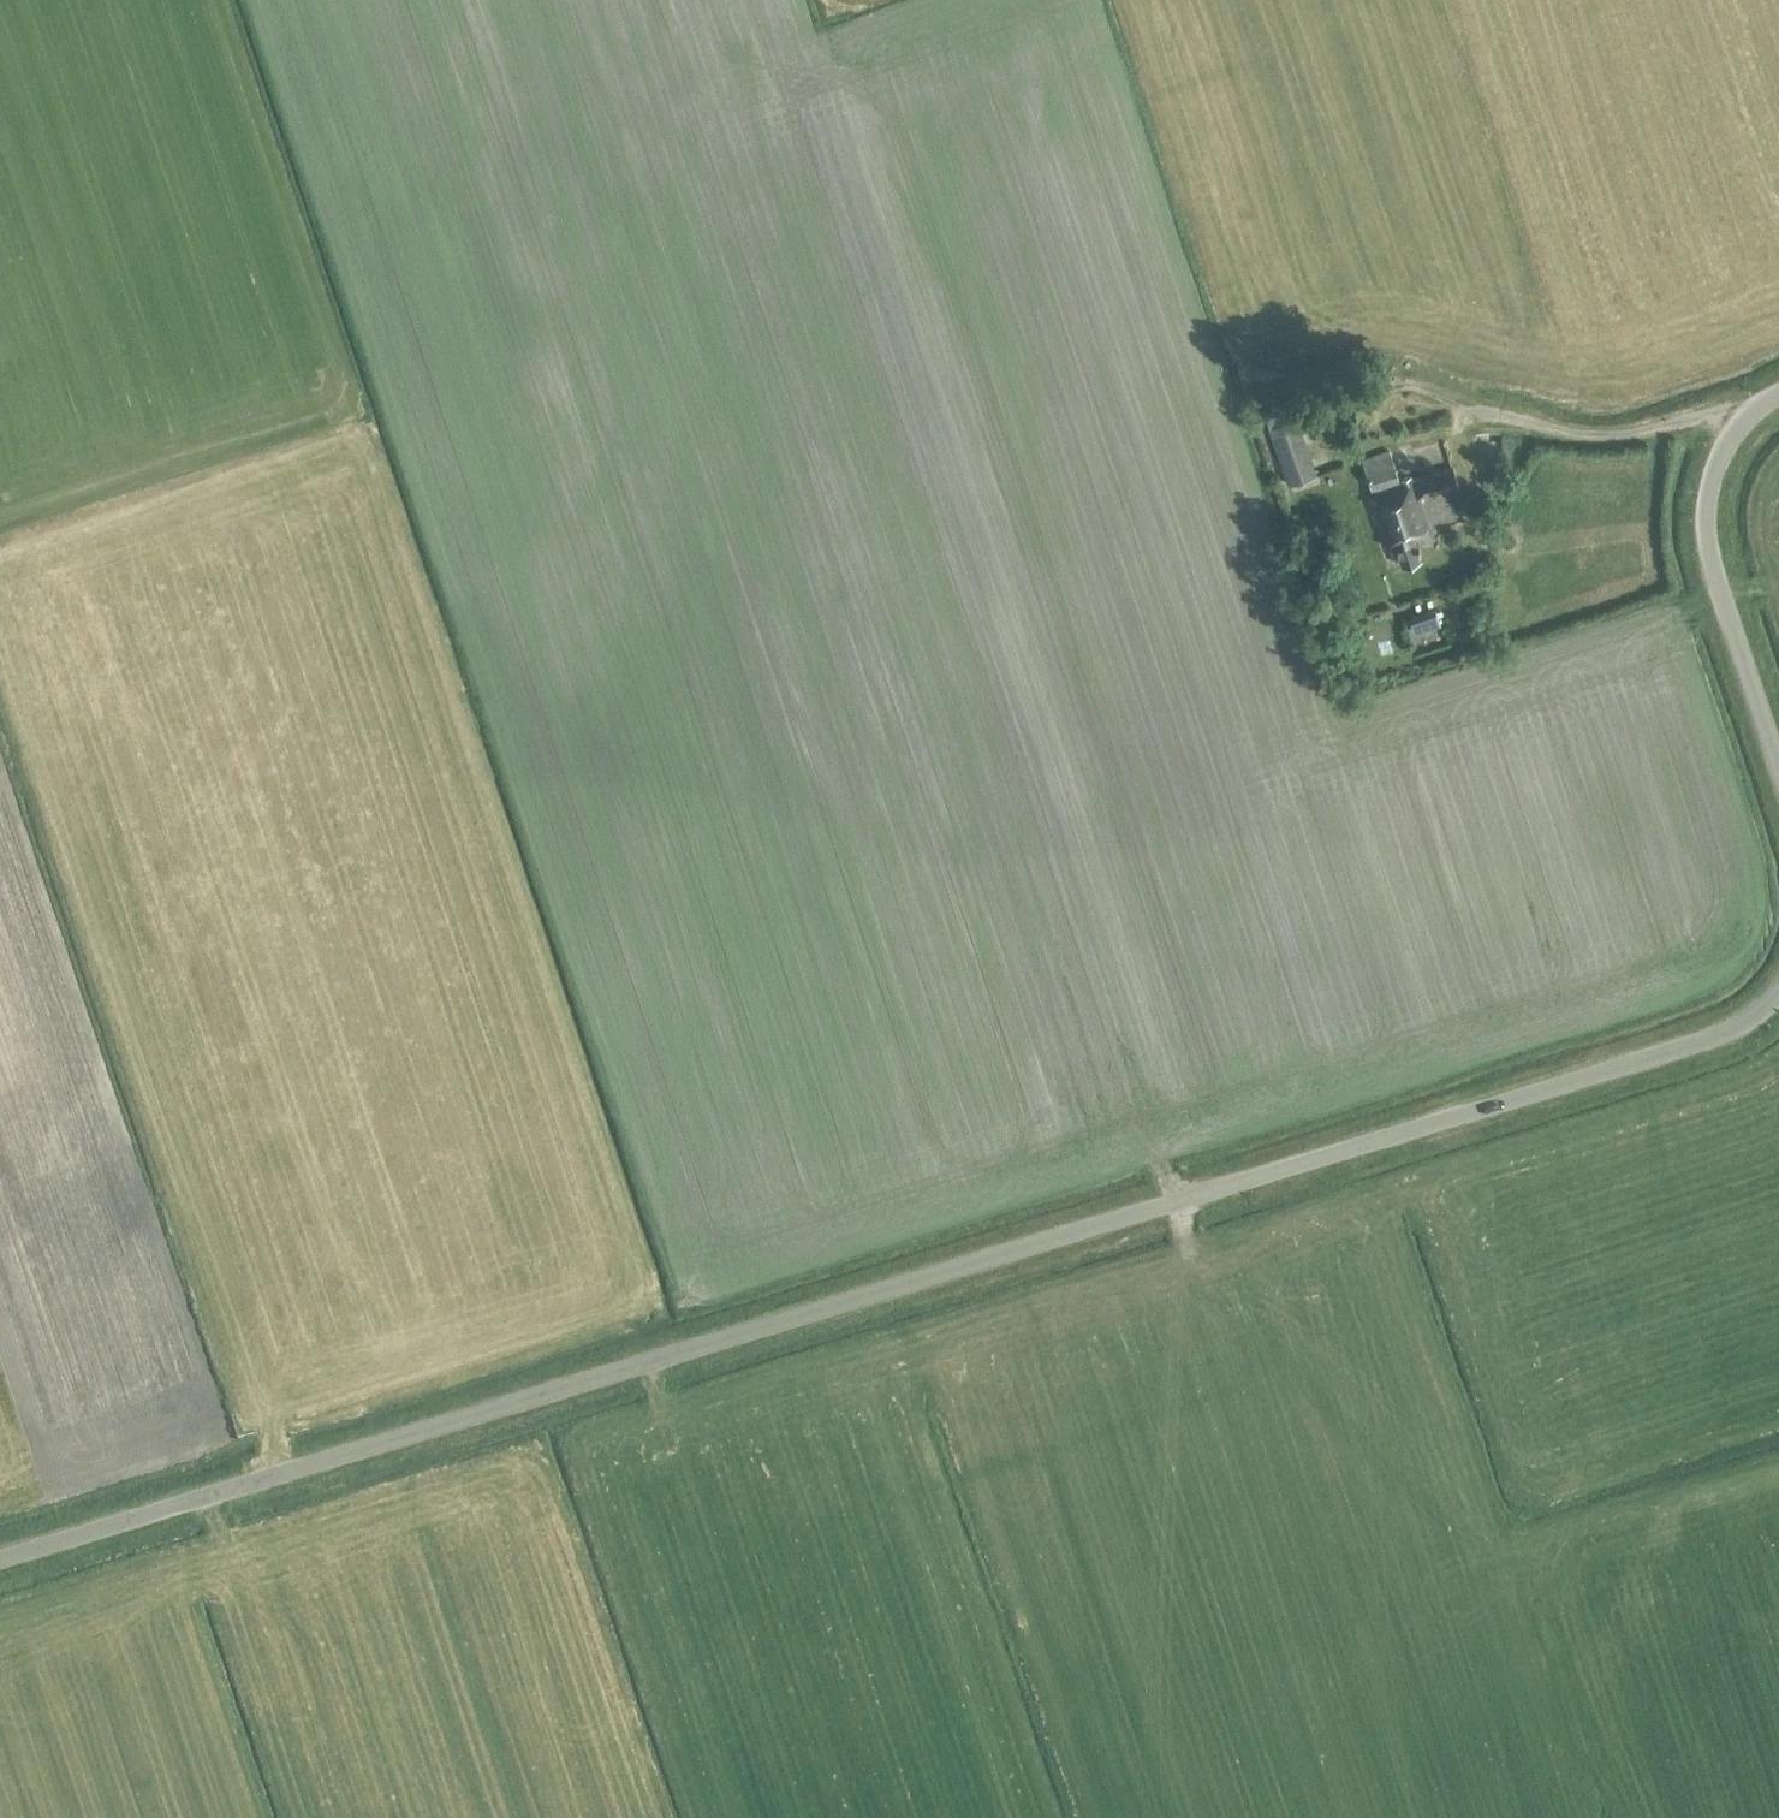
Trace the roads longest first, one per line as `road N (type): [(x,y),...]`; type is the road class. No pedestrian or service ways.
road 1 (unclassified): [(1778,1005),(1722,1040),(0,1564)]
road 2 (unclassified): [(1778,397),(1743,417),(1704,498),(1706,555),(1778,767)]
road 3 (track): [(1743,417),(1630,432),(1423,411),(1363,421)]

